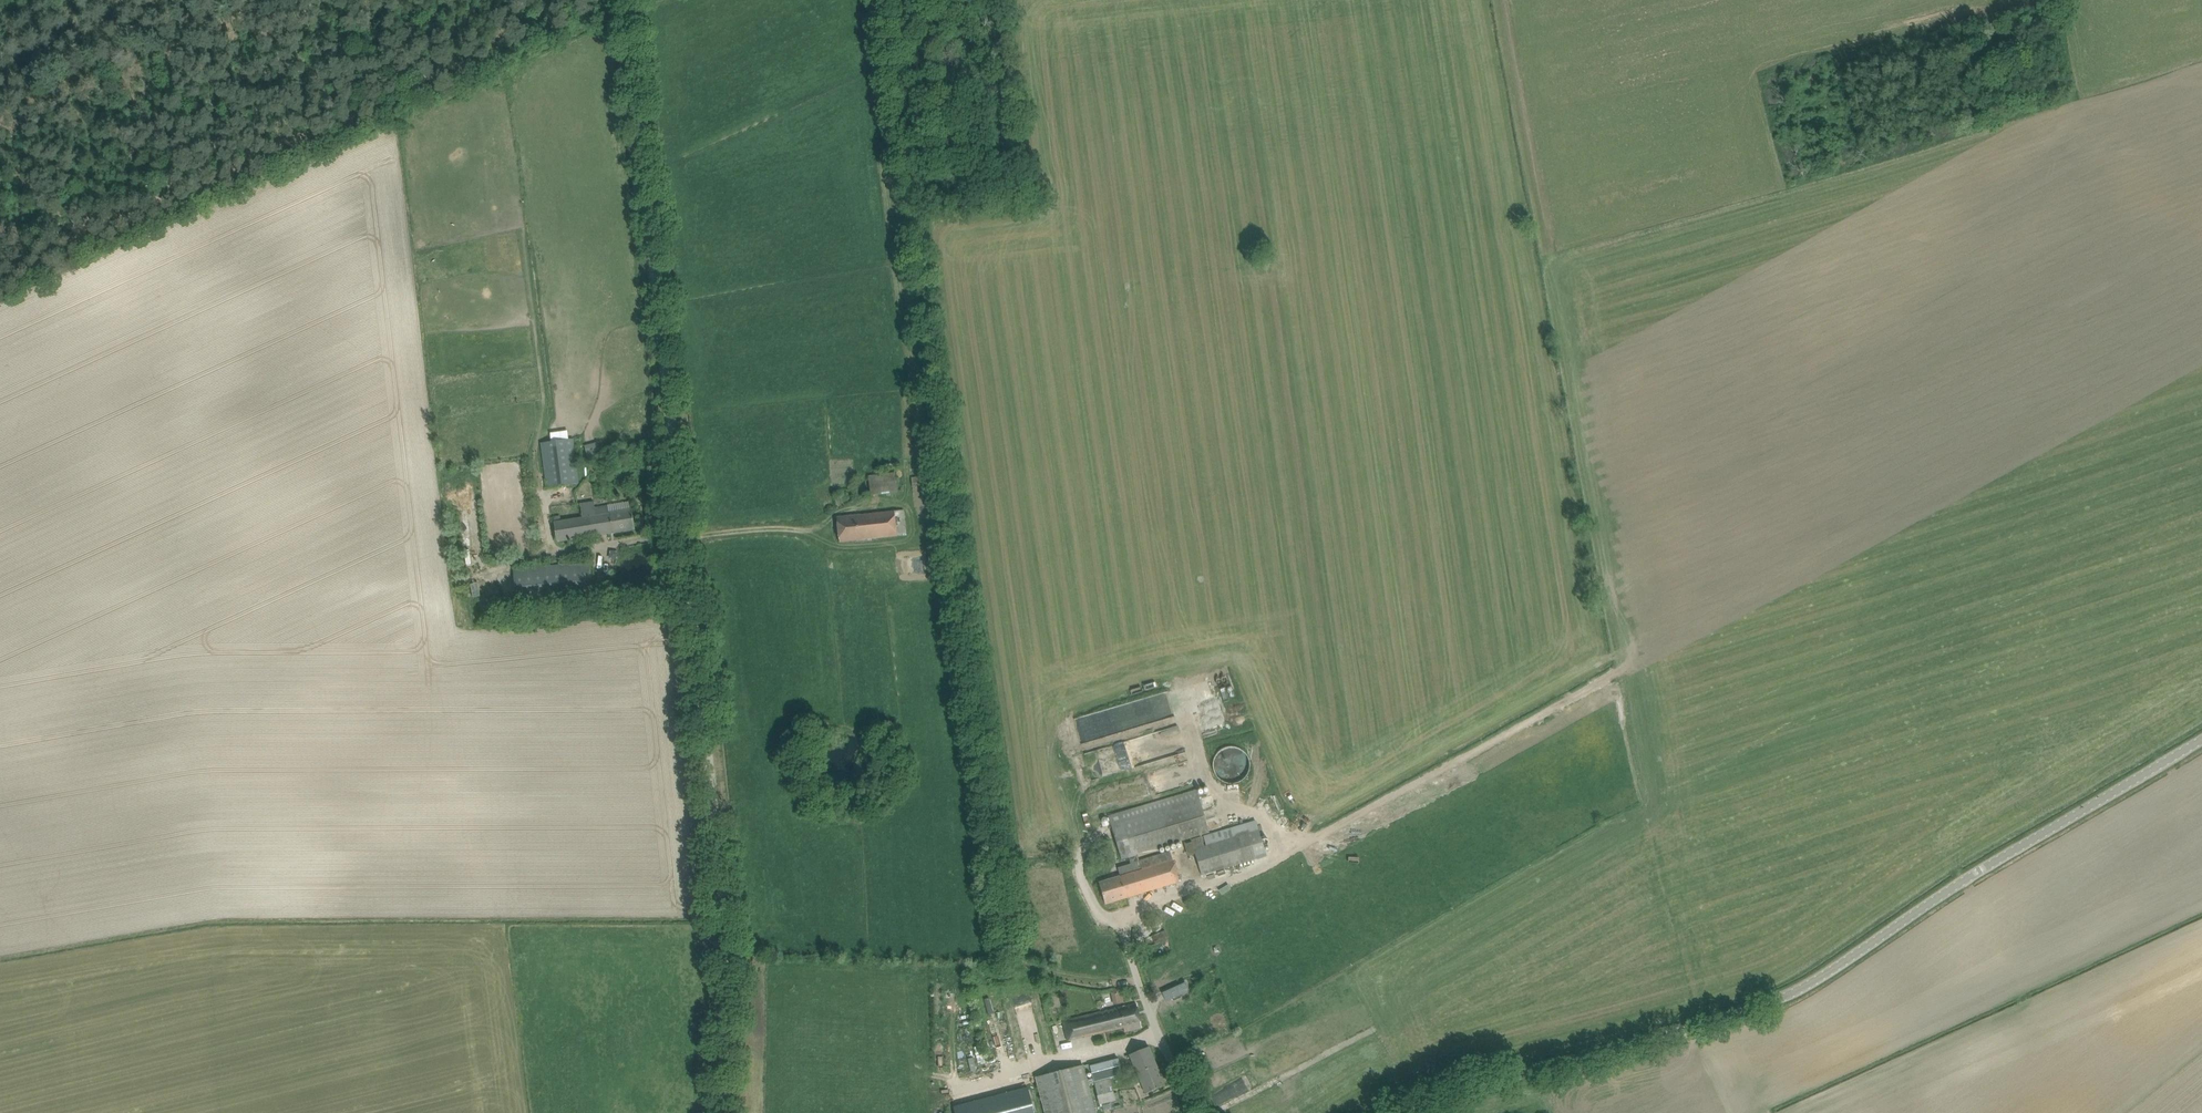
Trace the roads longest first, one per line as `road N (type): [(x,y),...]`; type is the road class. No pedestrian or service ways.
road 1 (unclassified): [(725,1112),(717,789),(623,0)]
road 2 (unclassified): [(1406,1112),(1605,1060),(1802,993),(1888,931),(2201,738)]
road 3 (unclassified): [(1202,1112),(1151,1019),(1125,927)]

